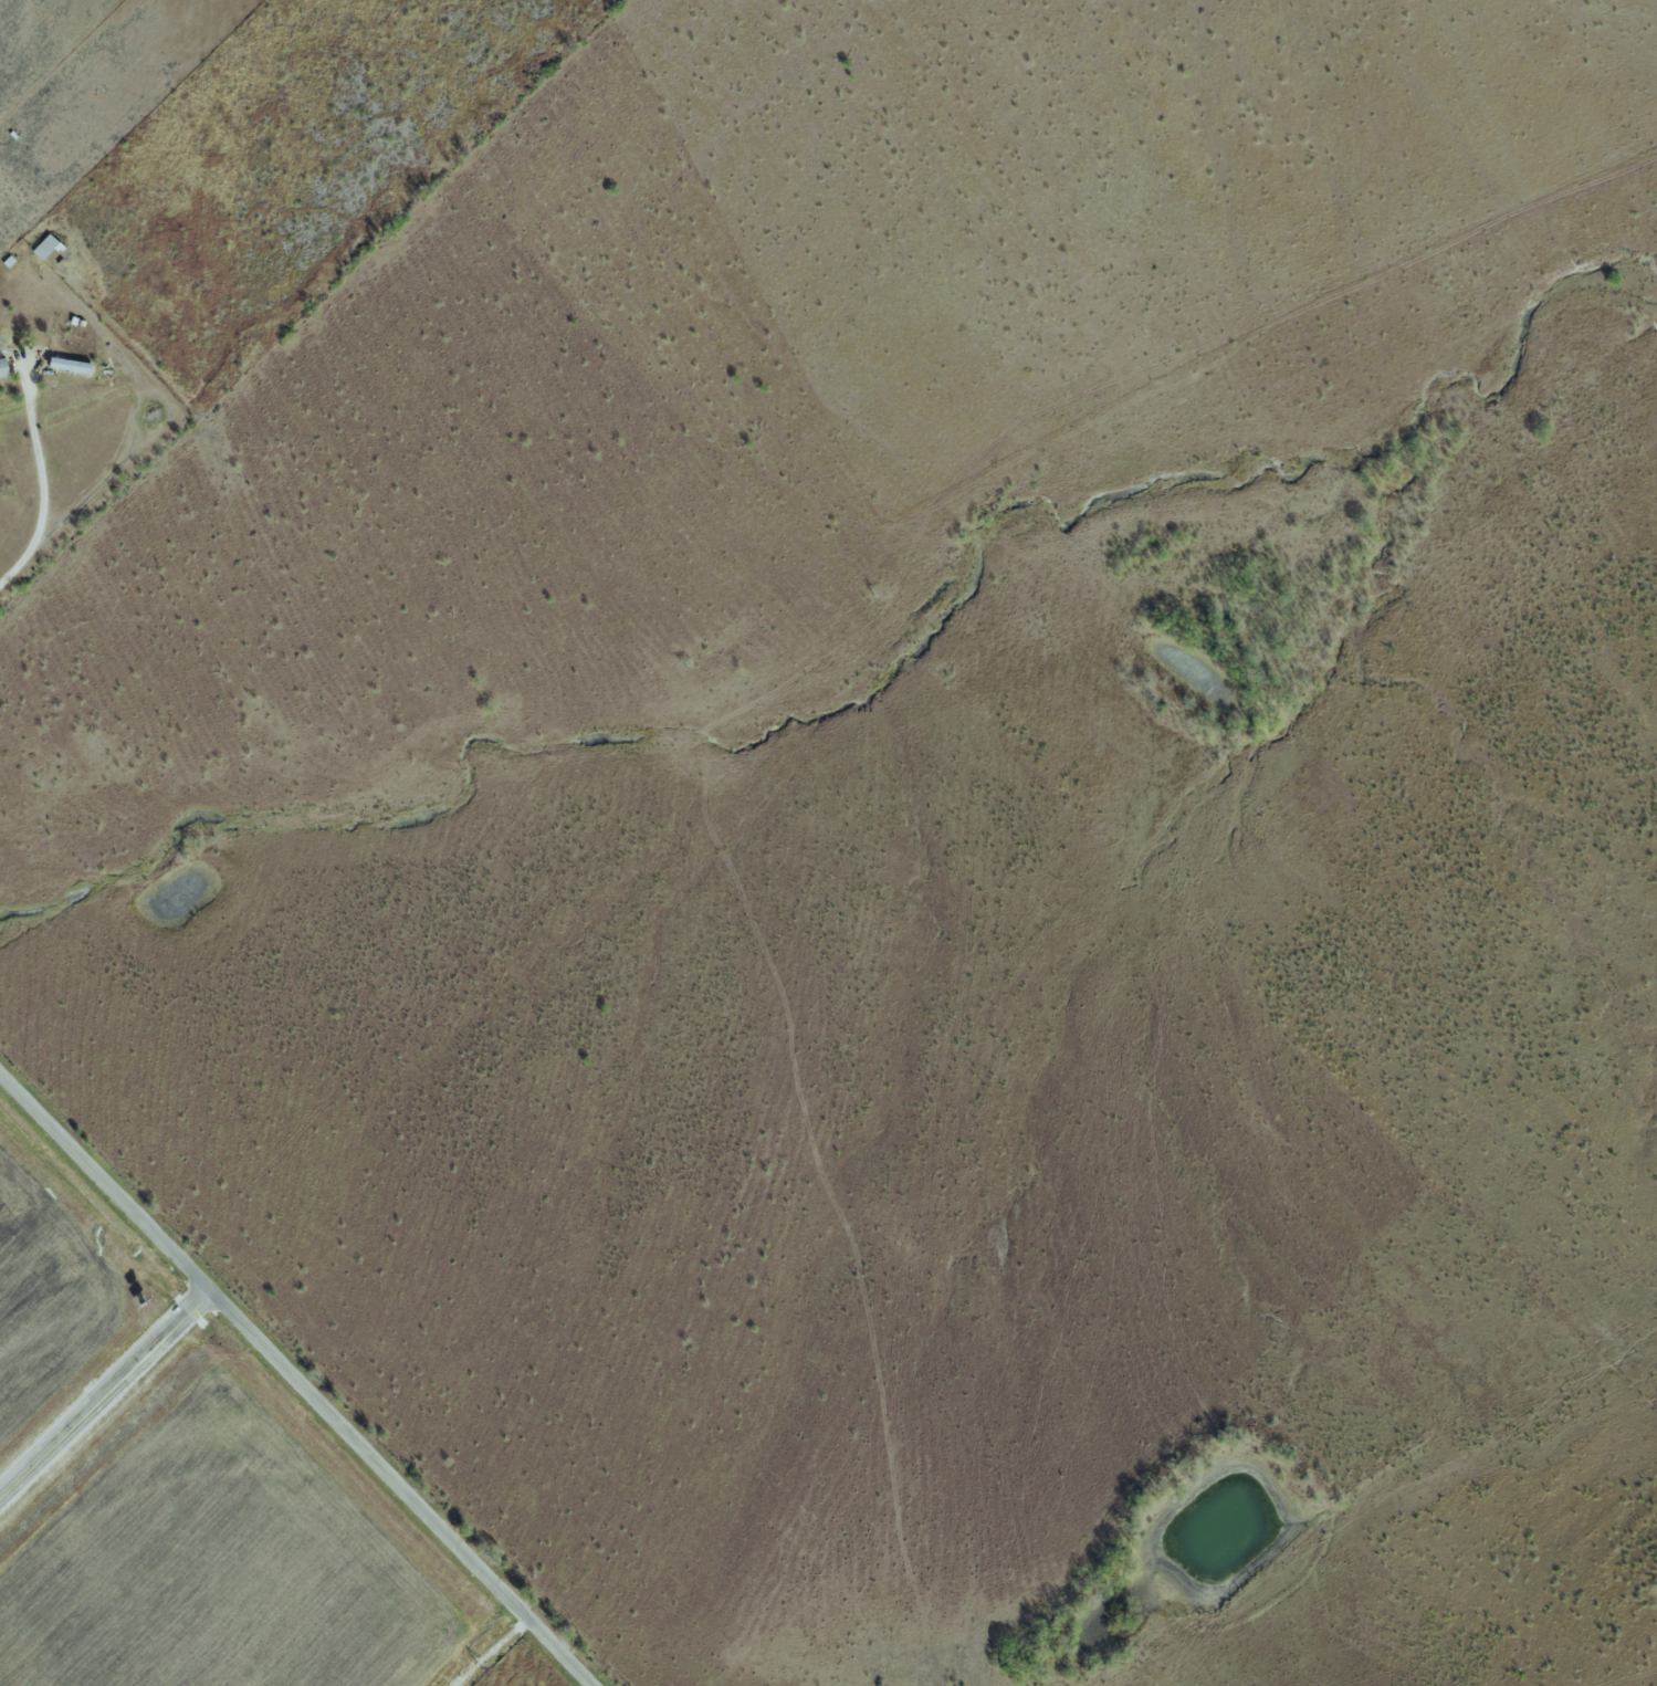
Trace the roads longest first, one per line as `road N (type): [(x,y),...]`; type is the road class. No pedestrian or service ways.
road 1 (residential): [(0,1091),(579,1685)]

